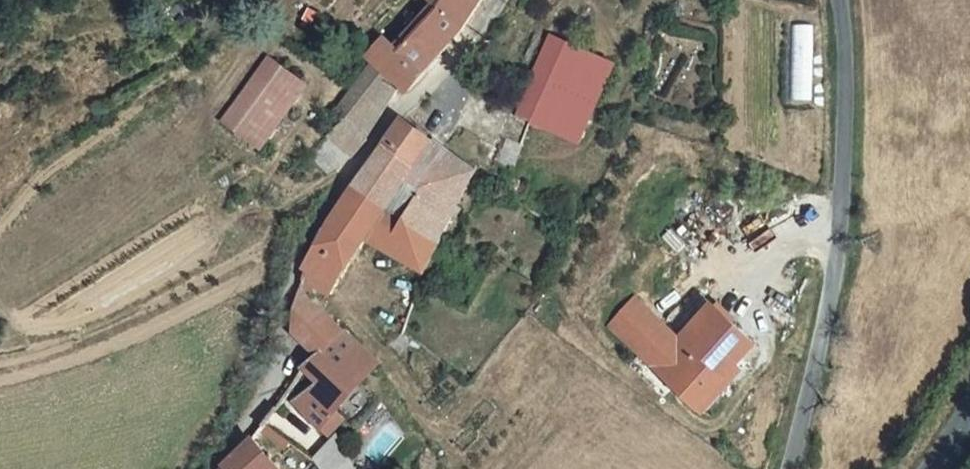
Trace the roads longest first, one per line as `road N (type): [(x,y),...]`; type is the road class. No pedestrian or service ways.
road 1 (unclassified): [(480,0),(440,59),(381,110),(290,251),(262,357),(205,468)]
road 2 (unclassified): [(788,468),(816,367),(848,154),(837,0)]

